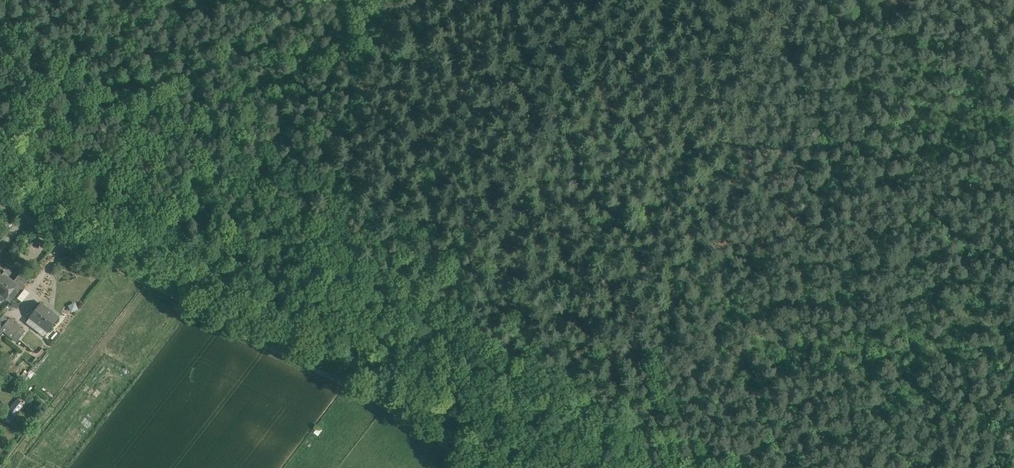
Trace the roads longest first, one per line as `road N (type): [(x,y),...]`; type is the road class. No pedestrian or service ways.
road 1 (track): [(730,467),(448,320),(293,220)]
road 2 (track): [(0,203),(436,432)]
road 3 (track): [(436,432),(448,320),(377,26)]
road 4 (track): [(293,220),(0,33)]

